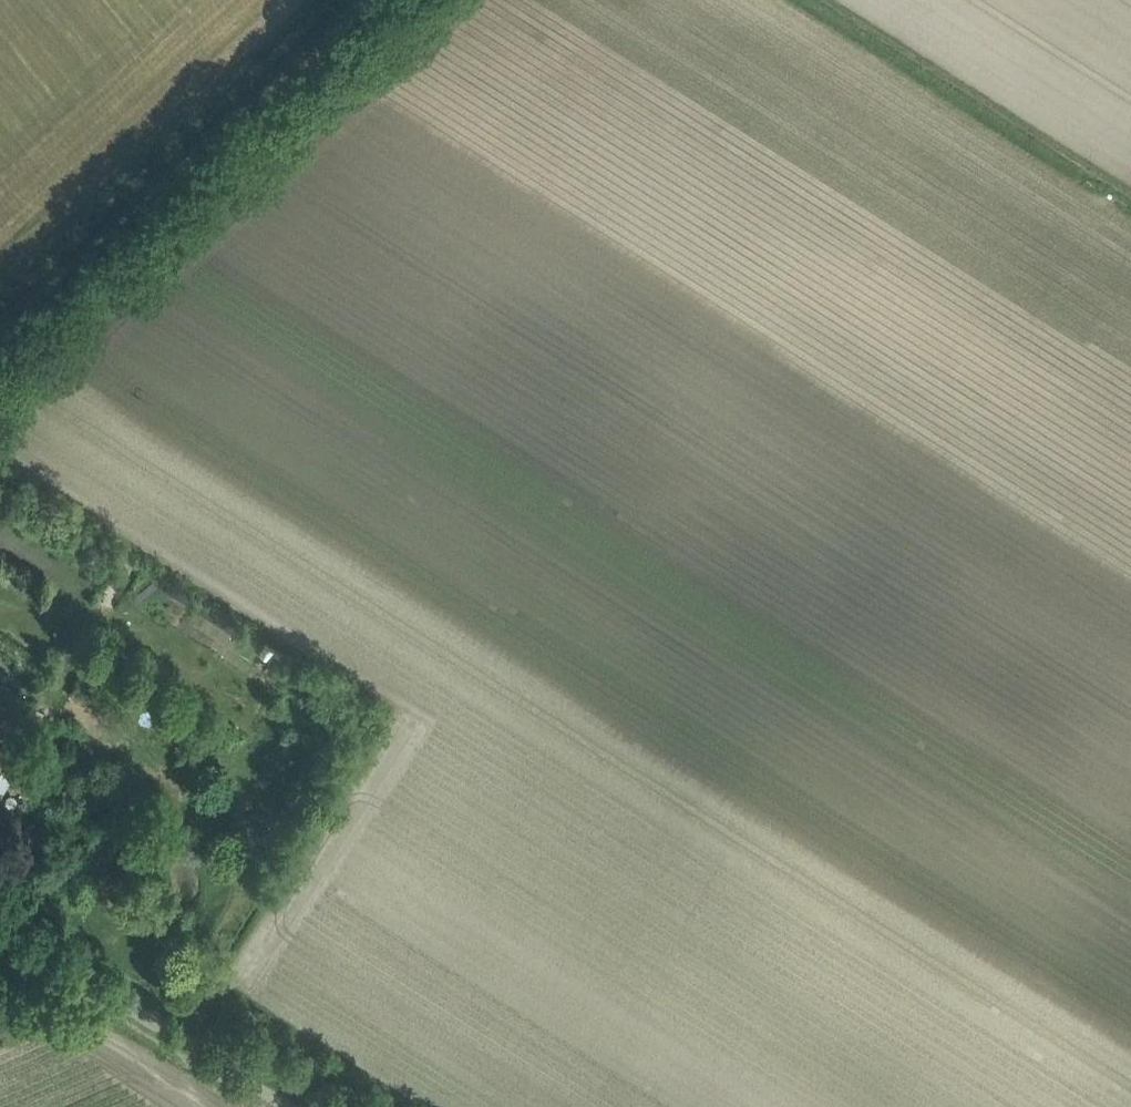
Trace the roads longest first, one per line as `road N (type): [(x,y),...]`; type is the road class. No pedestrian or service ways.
road 1 (track): [(0,359),(379,0)]
road 2 (unclassified): [(289,1106),(0,925)]

